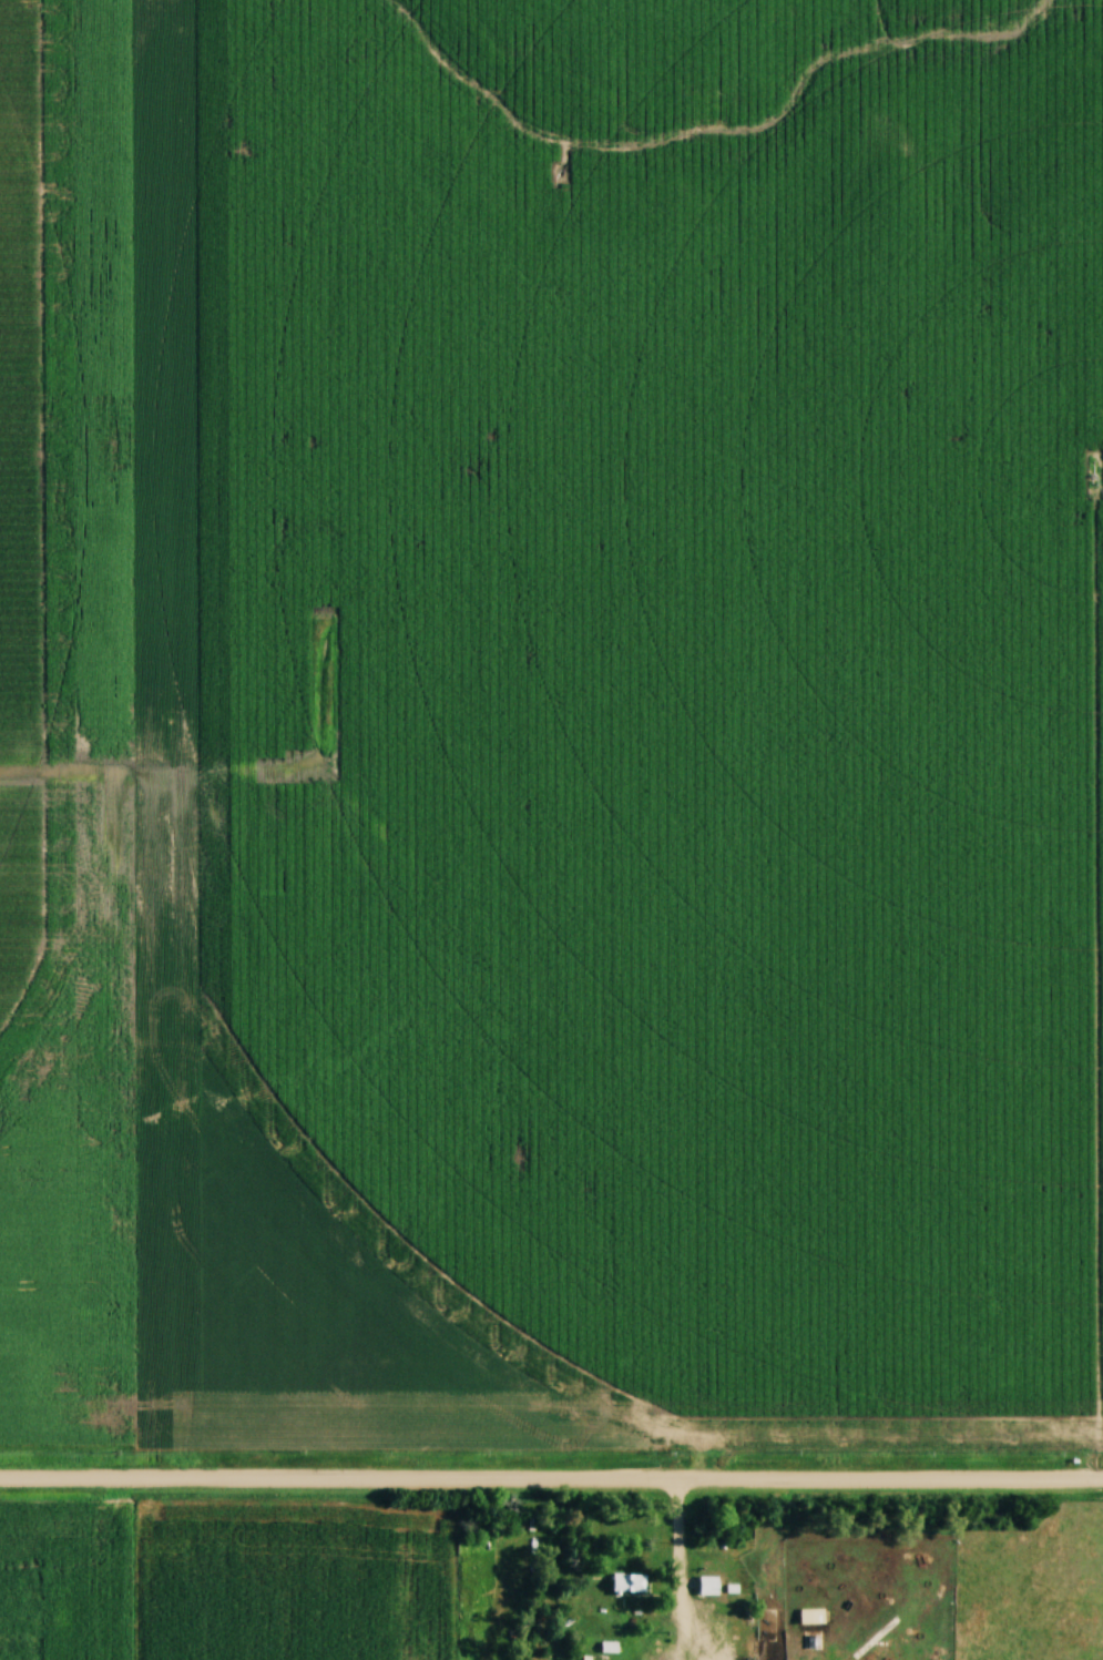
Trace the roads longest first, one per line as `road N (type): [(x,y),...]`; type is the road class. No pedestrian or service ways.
road 1 (residential): [(1102,1482),(0,1480)]

